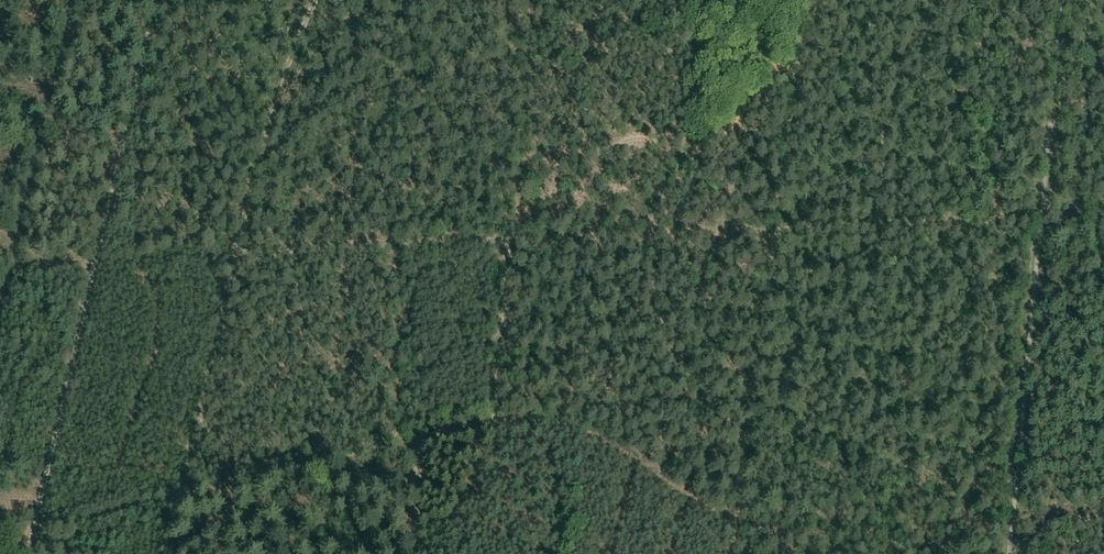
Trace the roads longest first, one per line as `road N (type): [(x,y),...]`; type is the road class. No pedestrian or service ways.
road 1 (track): [(316,0),(235,240),(241,252),(499,240),(510,249),(495,414),(486,425),(418,441),(413,553)]
road 2 (track): [(155,0),(28,553)]

